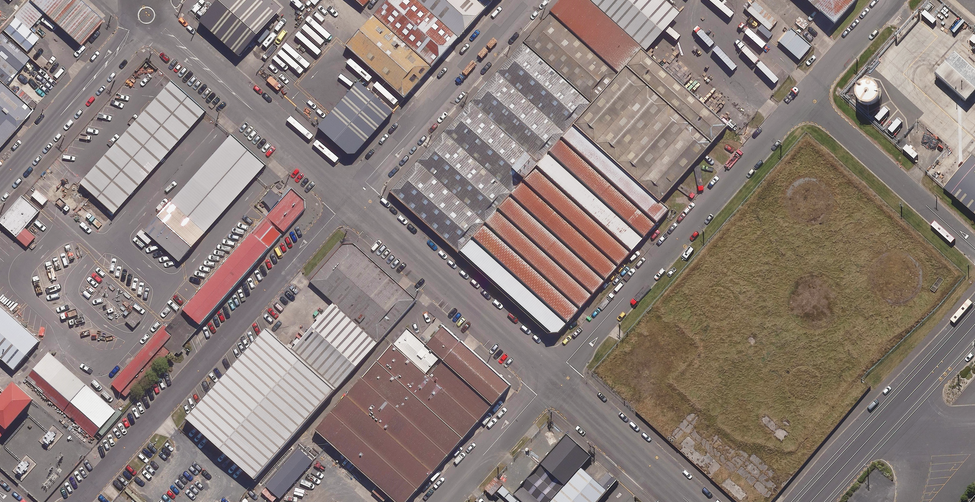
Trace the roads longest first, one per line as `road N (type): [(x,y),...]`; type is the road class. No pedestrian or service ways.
road 1 (unclassified): [(78,501),(349,199)]
road 2 (unclassified): [(555,376),(808,91)]
road 3 (unclassified): [(349,199),(555,376)]
road 4 (unclassified): [(349,199),(527,0)]
road 5 (unclassified): [(158,25),(349,199)]
road 6 (tertiary): [(811,501),(974,319)]
road 7 (unclassified): [(974,242),(808,91)]
road 8 (tertiary): [(135,24),(0,183)]
road 9 (unclassified): [(555,376),(699,501)]
road 10 (unclassified): [(443,501),(555,376)]
road 11 (unclassified): [(808,91),(890,0)]

